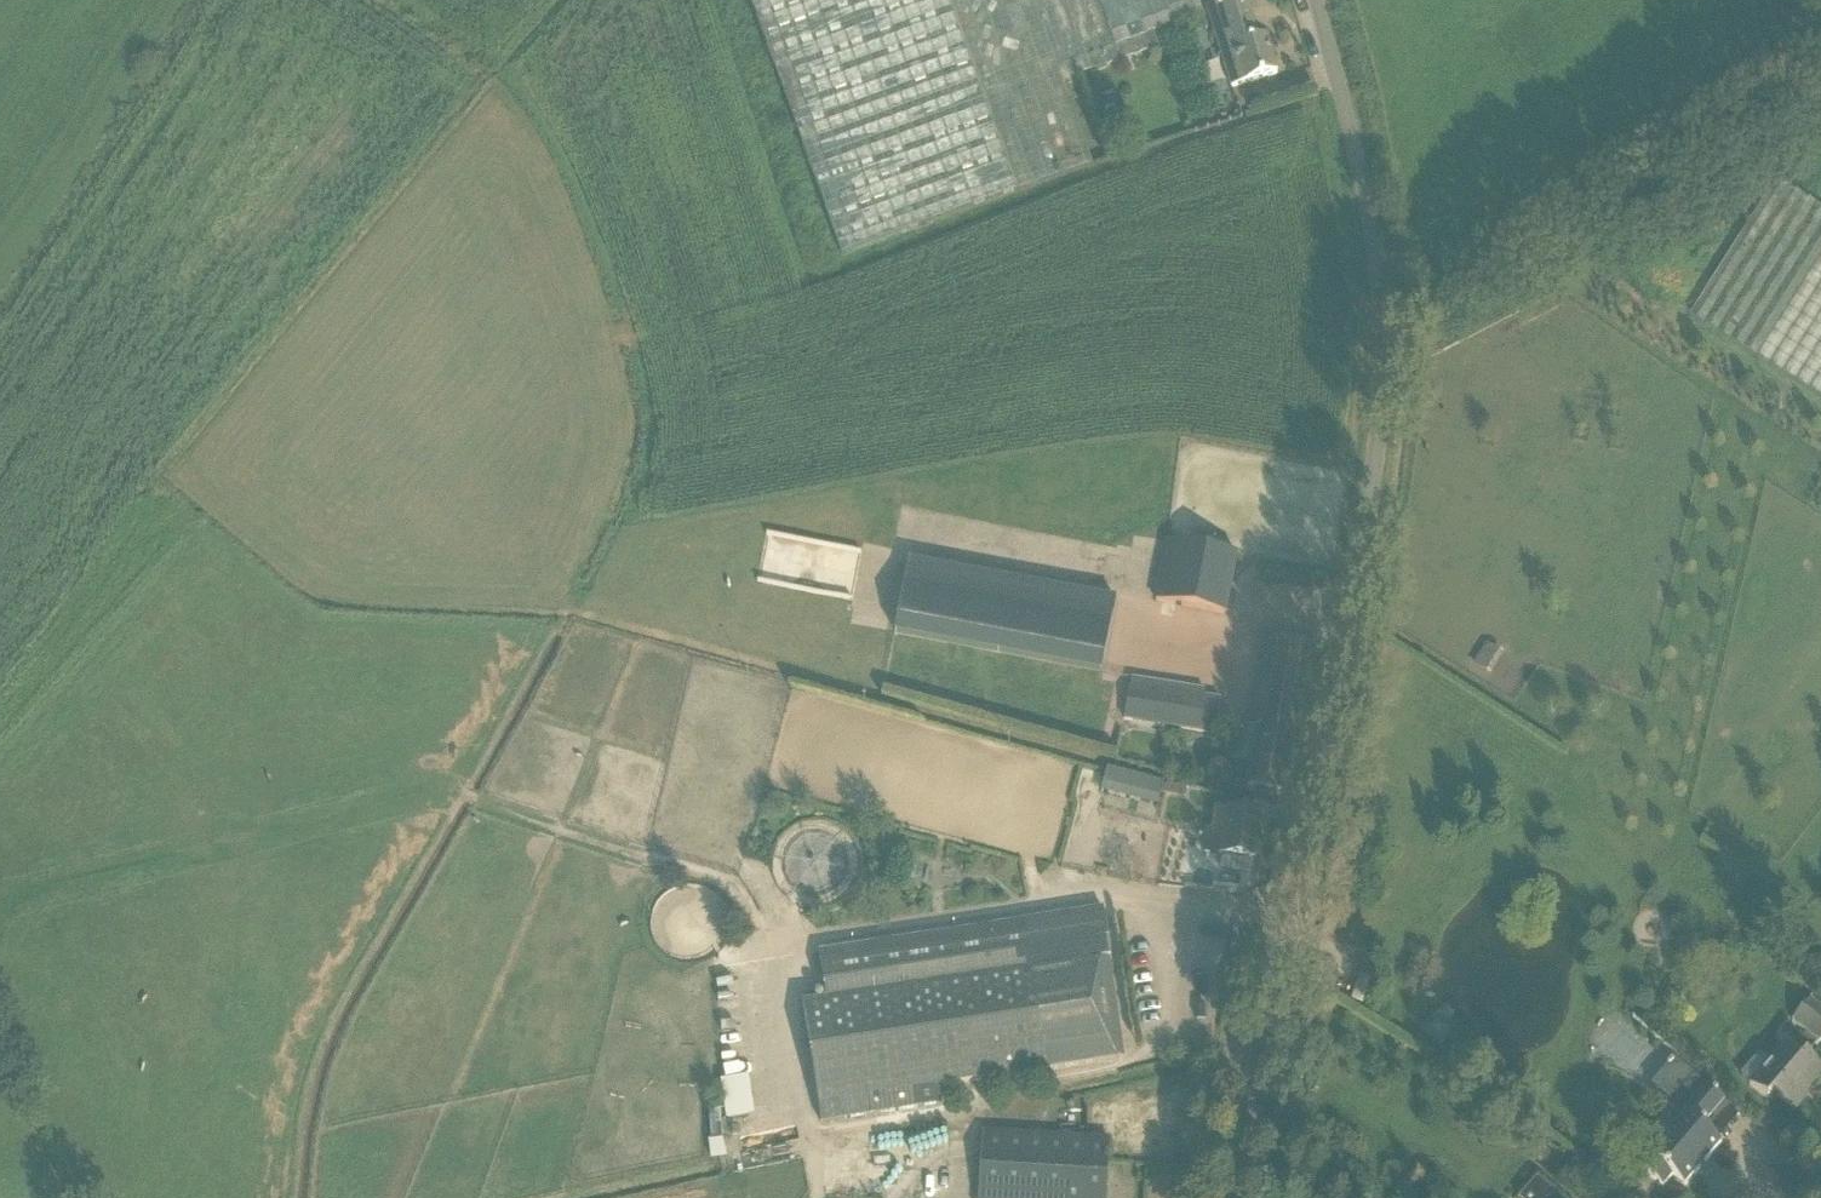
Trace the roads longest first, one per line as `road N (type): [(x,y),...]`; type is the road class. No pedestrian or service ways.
road 1 (residential): [(1250,1197),(1385,340),(1366,199),(1317,0)]
road 2 (track): [(1385,340),(1820,90)]

